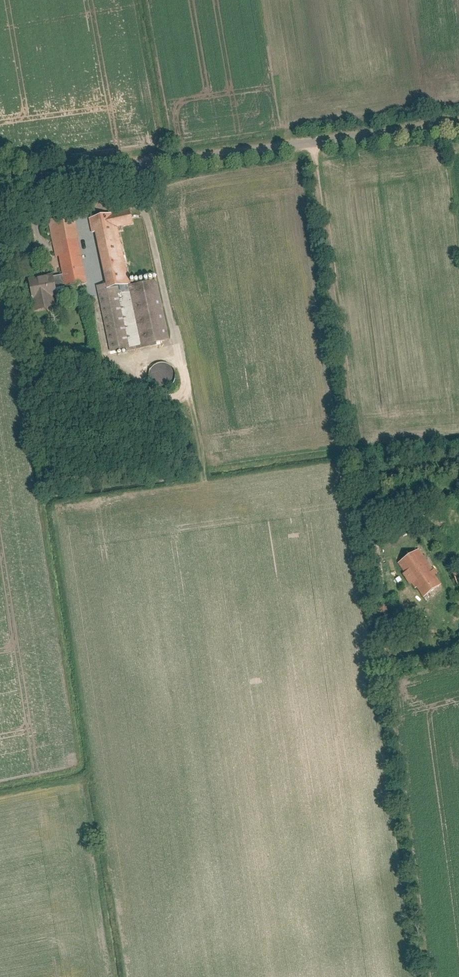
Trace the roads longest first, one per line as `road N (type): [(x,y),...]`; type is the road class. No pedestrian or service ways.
road 1 (unclassified): [(458,123),(0,186)]

